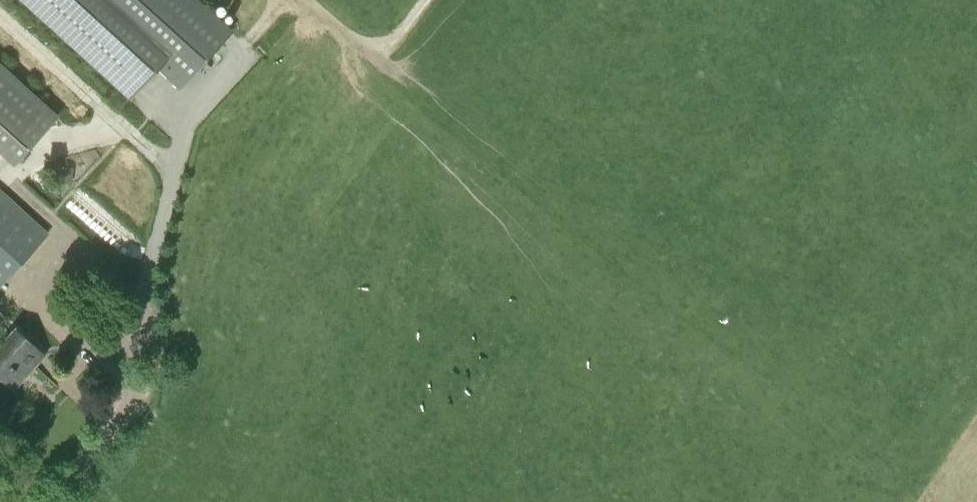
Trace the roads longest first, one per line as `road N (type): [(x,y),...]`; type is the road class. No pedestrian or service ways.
road 1 (track): [(425,0),(398,35),(346,37),(300,0)]

